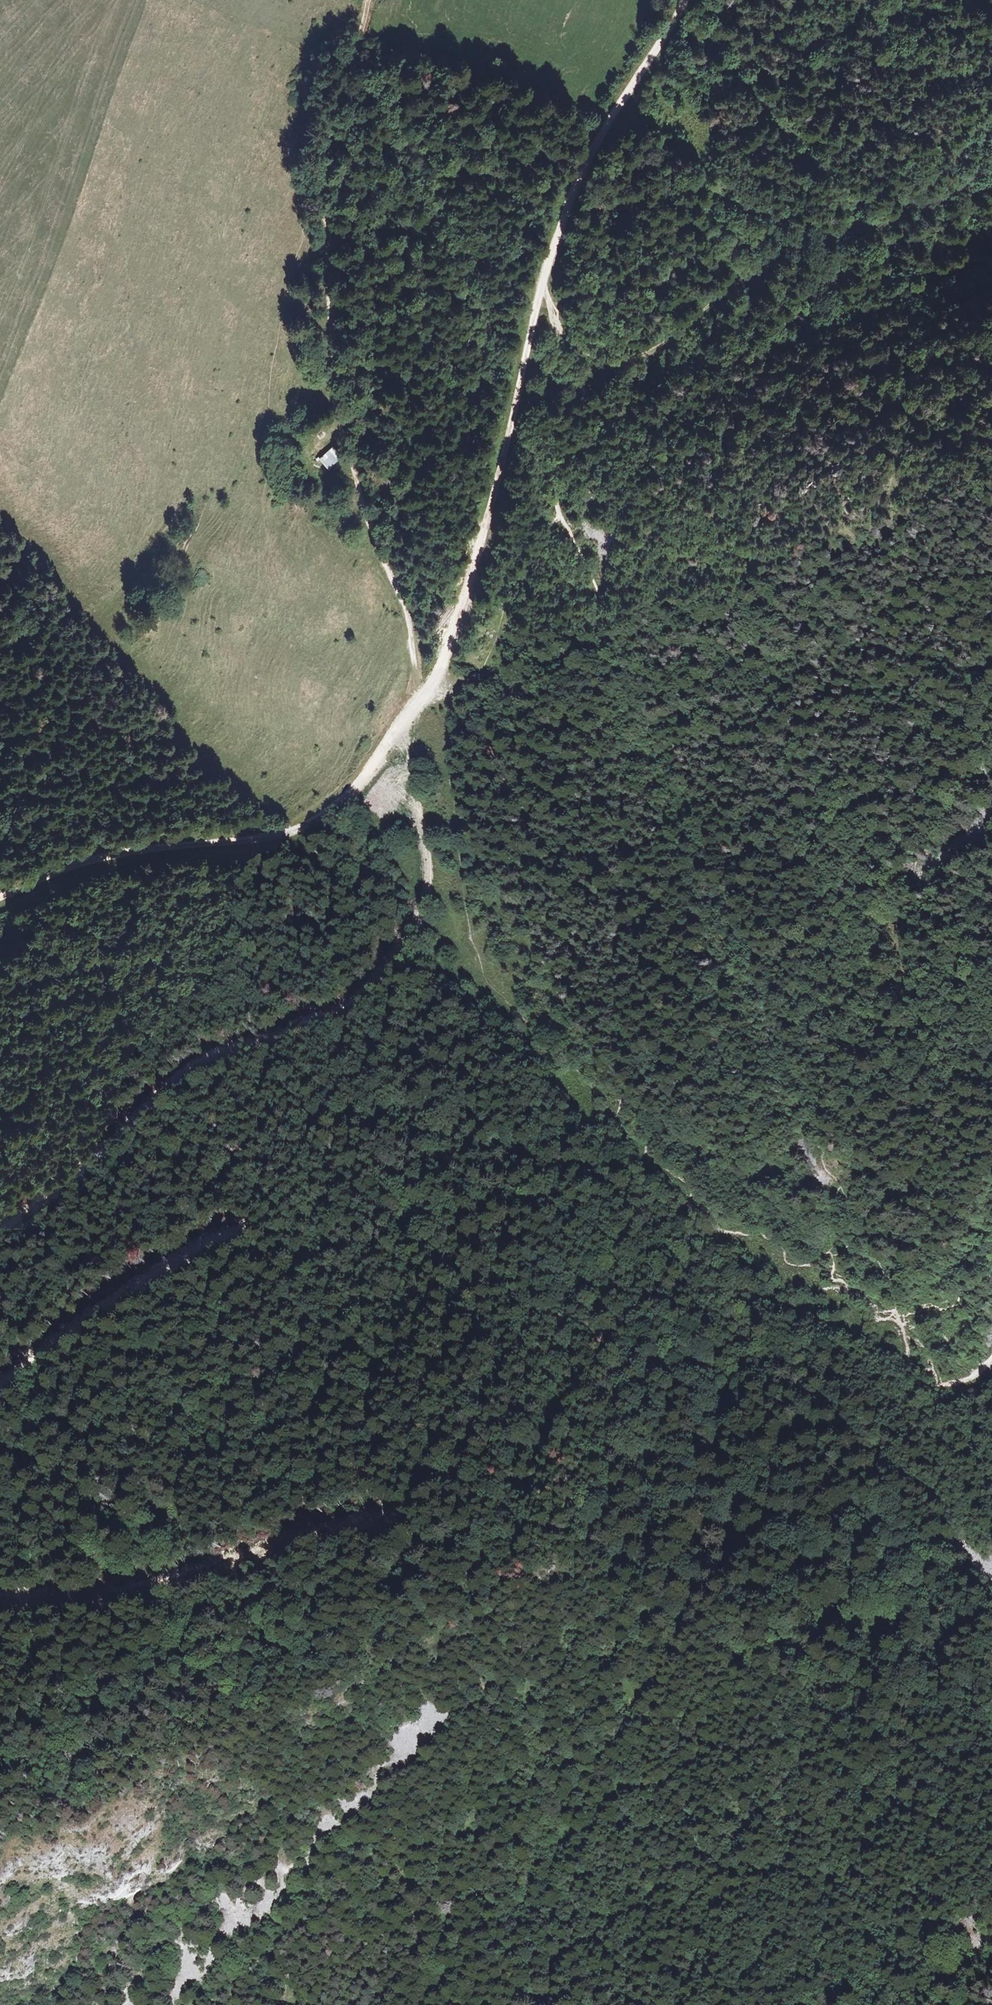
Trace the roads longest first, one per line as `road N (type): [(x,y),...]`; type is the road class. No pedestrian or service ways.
road 1 (track): [(368,0),(362,37),(327,121),(324,157),(335,358),(359,487),(408,620),(425,692)]
road 2 (track): [(0,897),(101,858),(298,832),(358,786),(425,692)]
road 3 (track): [(425,692),(452,636),(499,479),(544,285)]
road 4 (track): [(544,285),(590,154),(687,0)]

